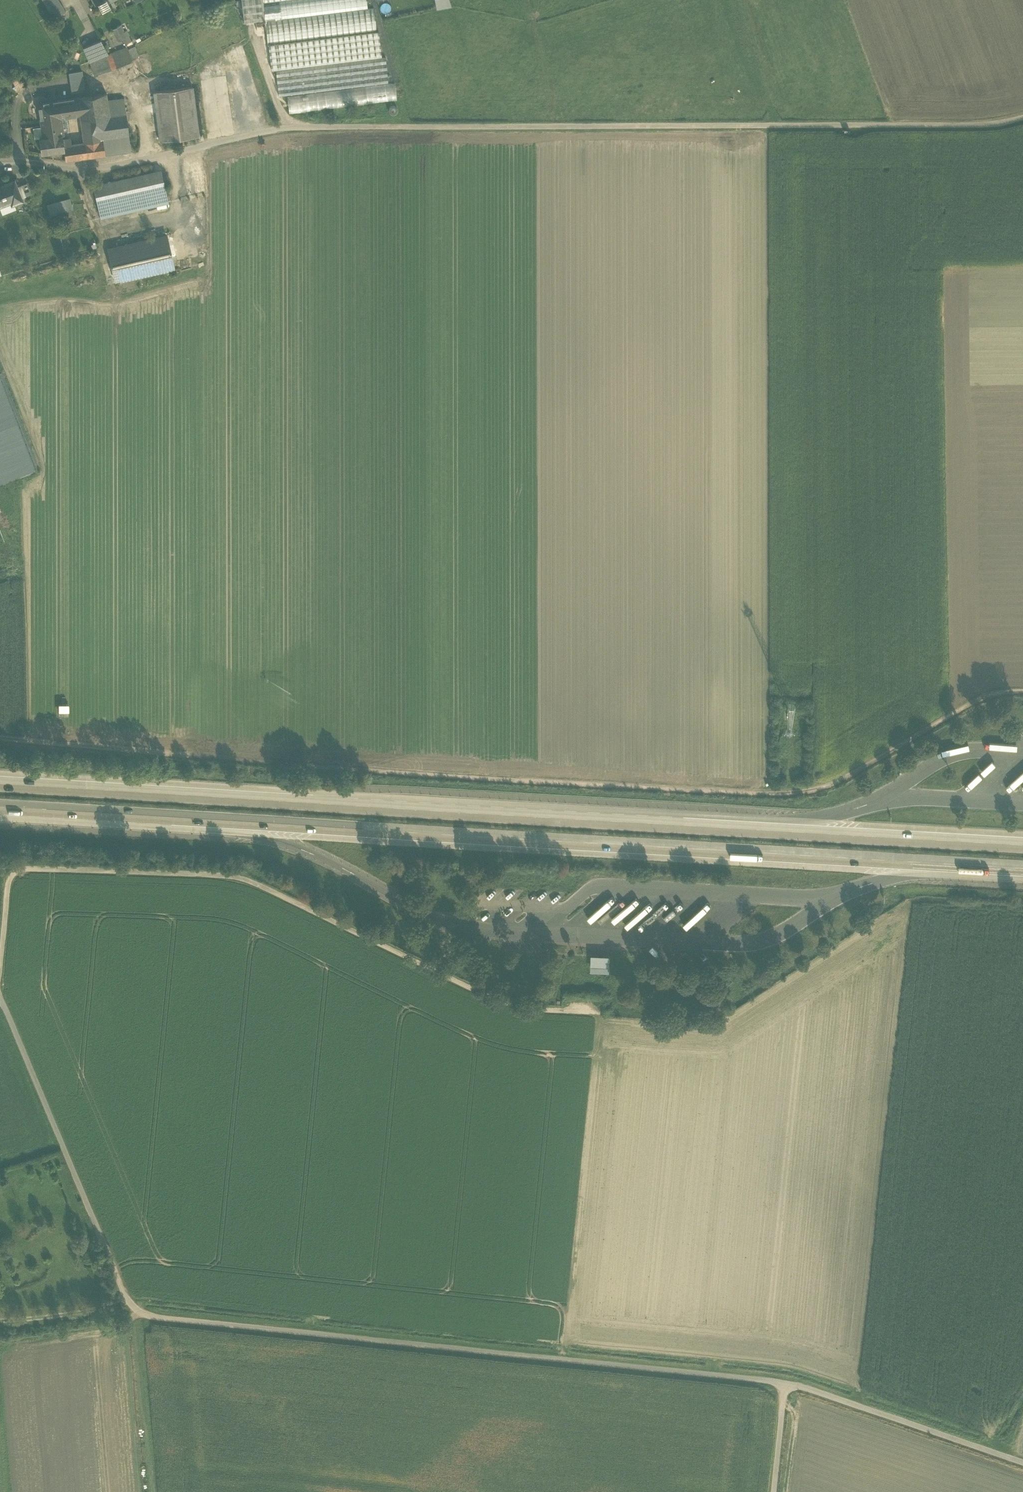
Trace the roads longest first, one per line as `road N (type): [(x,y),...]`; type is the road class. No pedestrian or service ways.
road 1 (unclassified): [(1022,1462),(786,1381),(151,1320),(128,1304),(0,999)]
road 2 (track): [(0,736),(426,776),(815,789),(982,695),(1022,690)]
road 3 (unclassified): [(0,161),(74,172),(281,127),(1000,124),(1022,117)]
road 4 (motorway): [(1022,844),(0,787)]
road 5 (motorway): [(0,810),(1022,867)]

